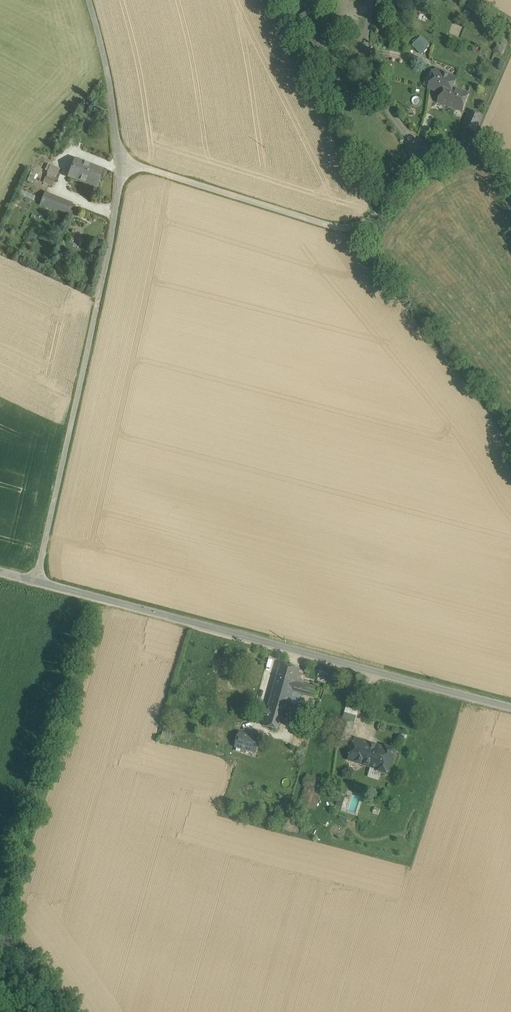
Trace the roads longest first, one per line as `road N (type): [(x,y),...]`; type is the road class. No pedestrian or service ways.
road 1 (residential): [(122,161),(330,225),(355,227),(377,213),(416,150),(367,65),(371,0)]
road 2 (unclassified): [(510,712),(41,582)]
road 3 (residential): [(122,161),(41,582)]
road 4 (residential): [(89,0),(122,161)]

